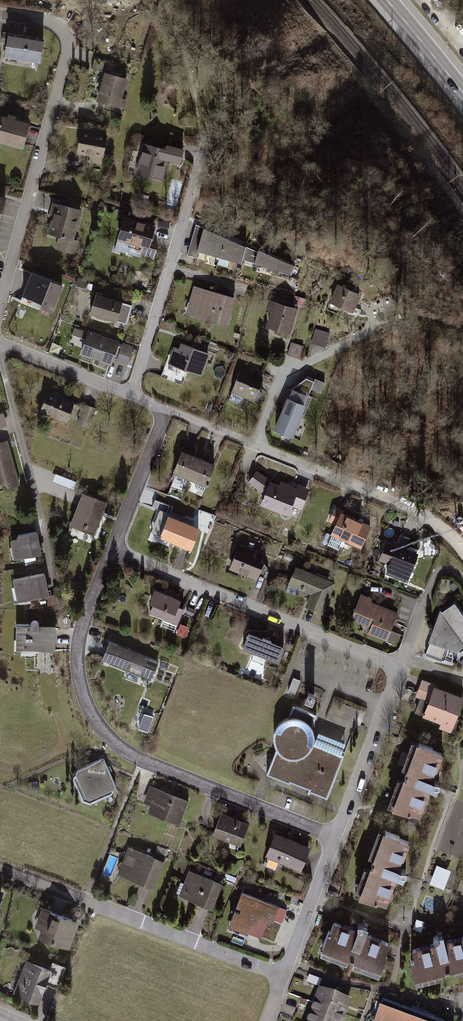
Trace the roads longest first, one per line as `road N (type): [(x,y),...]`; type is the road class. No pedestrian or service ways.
road 1 (residential): [(111,552),(78,647),(85,703),(103,730),(142,762),(337,837)]
road 2 (residential): [(0,10),(56,19),(71,35),(0,308)]
road 3 (residential): [(462,548),(421,514),(166,410)]
road 4 (residential): [(111,552),(399,668)]
road 5 (residential): [(283,976),(0,870)]
road 6 (residential): [(131,395),(203,151)]
road 7 (residential): [(399,668),(337,837)]
road 8 (residential): [(166,410),(111,552)]
road 9 (residential): [(337,837),(283,976)]
road 10 (residential): [(131,395),(0,342)]
road 11 (residential): [(462,578),(439,573),(399,668)]
road 12 (primary): [(462,94),(386,0)]

